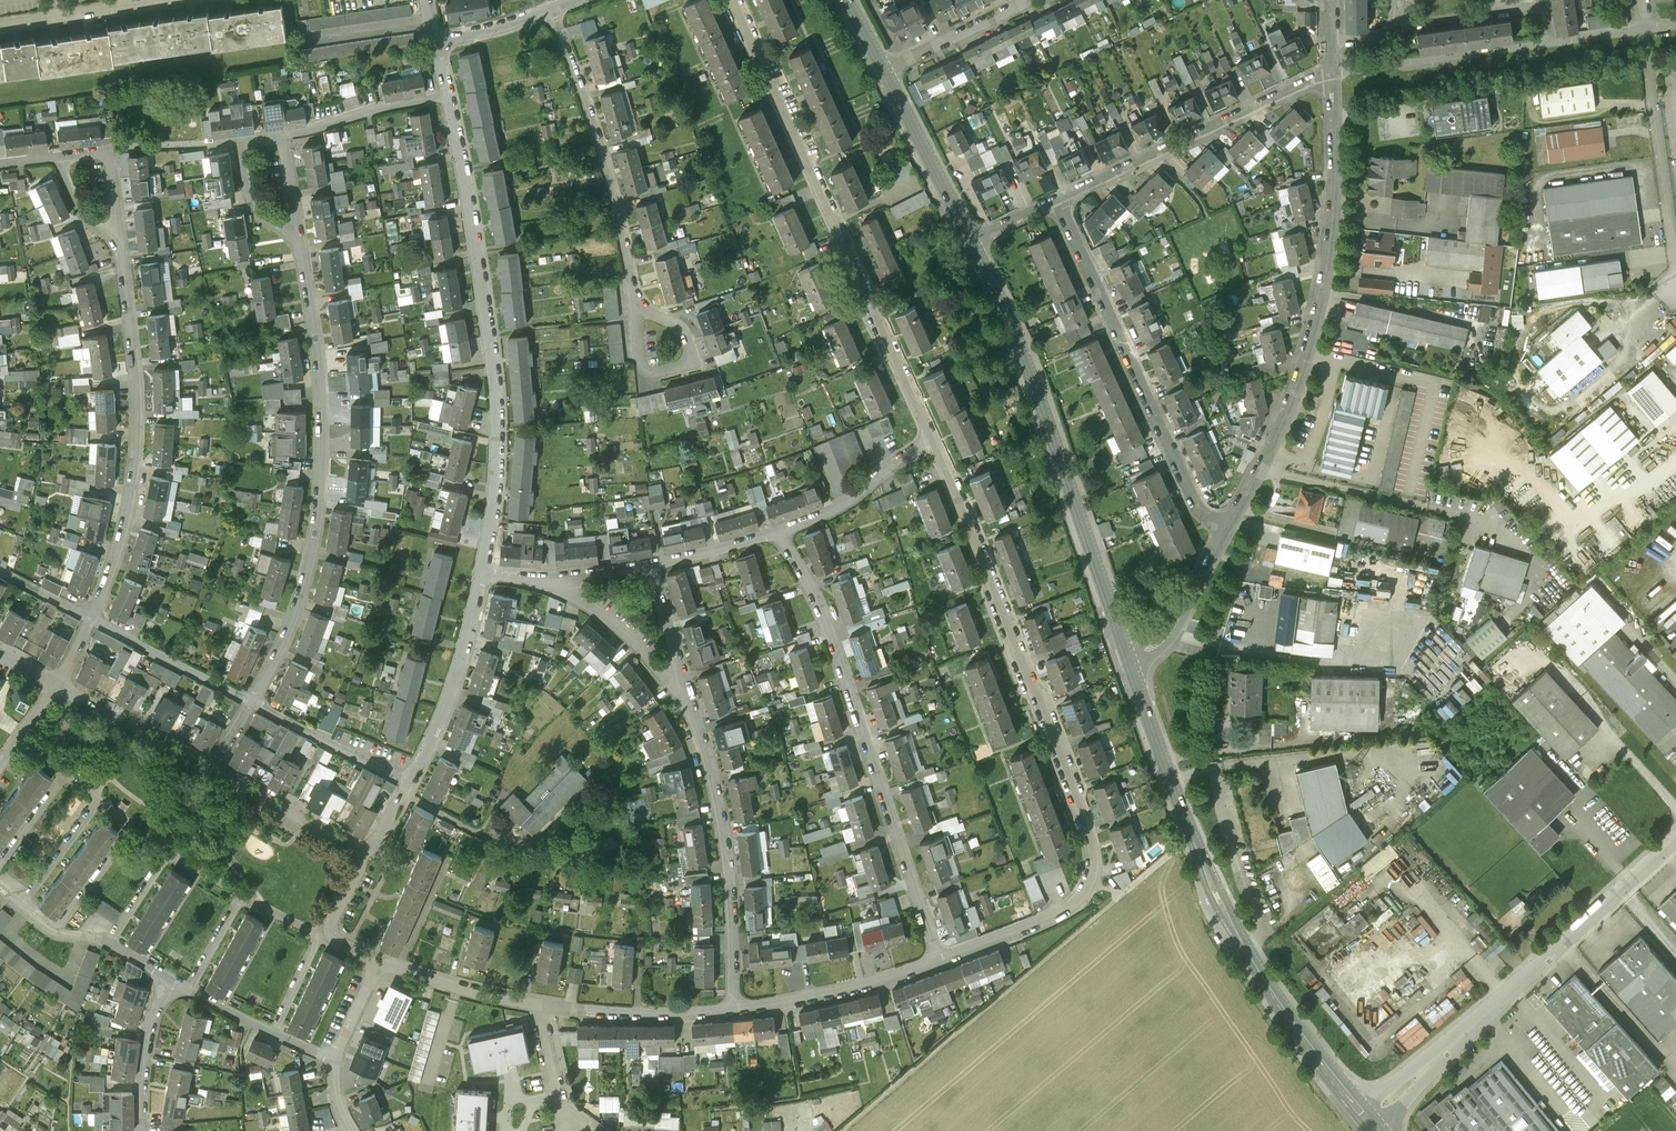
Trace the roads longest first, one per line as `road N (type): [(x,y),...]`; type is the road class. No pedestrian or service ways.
road 1 (residential): [(936,963),(1063,911),(1089,881),(1092,862),(935,440)]
road 2 (tertiary): [(1131,656),(1192,835),(1256,967),(1362,1114)]
road 3 (residential): [(251,701),(302,599),(321,518),(324,409),(298,229)]
road 4 (residential): [(935,440),(737,0)]
road 5 (residential): [(479,569),(494,393),(449,94)]
road 6 (residential): [(1334,75),(1339,161),(1329,271),(1305,360),(1227,529)]
road 7 (residential): [(936,963),(835,647),(779,533)]
road 8 (tertiary): [(1131,656),(970,237)]
road 9 (tertiary): [(1362,1114),(1675,844)]
road 10 (residential): [(90,617),(124,529),(136,453),(137,366),(121,243)]
road 11 (residential): [(1058,202),(1186,486),(1227,529)]
road 12 (track): [(1121,894),(841,1130)]
road 13 (residential): [(379,958),(537,1004),(634,1013),(733,1009)]
road 14 (residential): [(550,8),(597,136),(634,303)]
road 15 (residential): [(1058,202),(1334,75)]
road 16 (residential): [(698,721),(726,854),(733,1009)]
road 17 (residential): [(407,781),(448,691),(479,569)]
road 18 (residential): [(1334,75),(1546,41)]
road 19 (residential): [(733,1009),(868,985),(936,963)]
road 20 (residential): [(698,721),(653,658),(555,579)]
road 21 (residential): [(242,897),(321,935),(274,1033)]
road 22 (tertiary): [(970,237),(890,63)]
road 23 (residential): [(210,767),(370,855)]
road 24 (residential): [(779,533),(832,511),(935,440)]
road 25 (residential): [(251,701),(90,617)]
road 26 (residential): [(62,772),(100,803),(23,906)]
road 27 (residential): [(407,781),(251,701)]
road 28 (residential): [(634,303),(643,365),(672,369),(683,363),(686,338),(650,310)]
road 29 (residential): [(57,684),(210,767)]
road 30 (residential): [(282,137),(449,94)]
road 31 (residential): [(170,0),(0,25)]
road 32 (residential): [(1227,529),(1168,631),(1131,656)]
road 33 (residential): [(653,565),(698,721)]
road 34 (residential): [(142,1130),(148,1040),(170,979)]
road 35 (residential): [(890,63),(1018,0)]
road 36 (residential): [(653,565),(779,533)]
road 37 (residential): [(132,827),(55,931)]
road 38 (residential): [(1387,32),(1507,9)]

